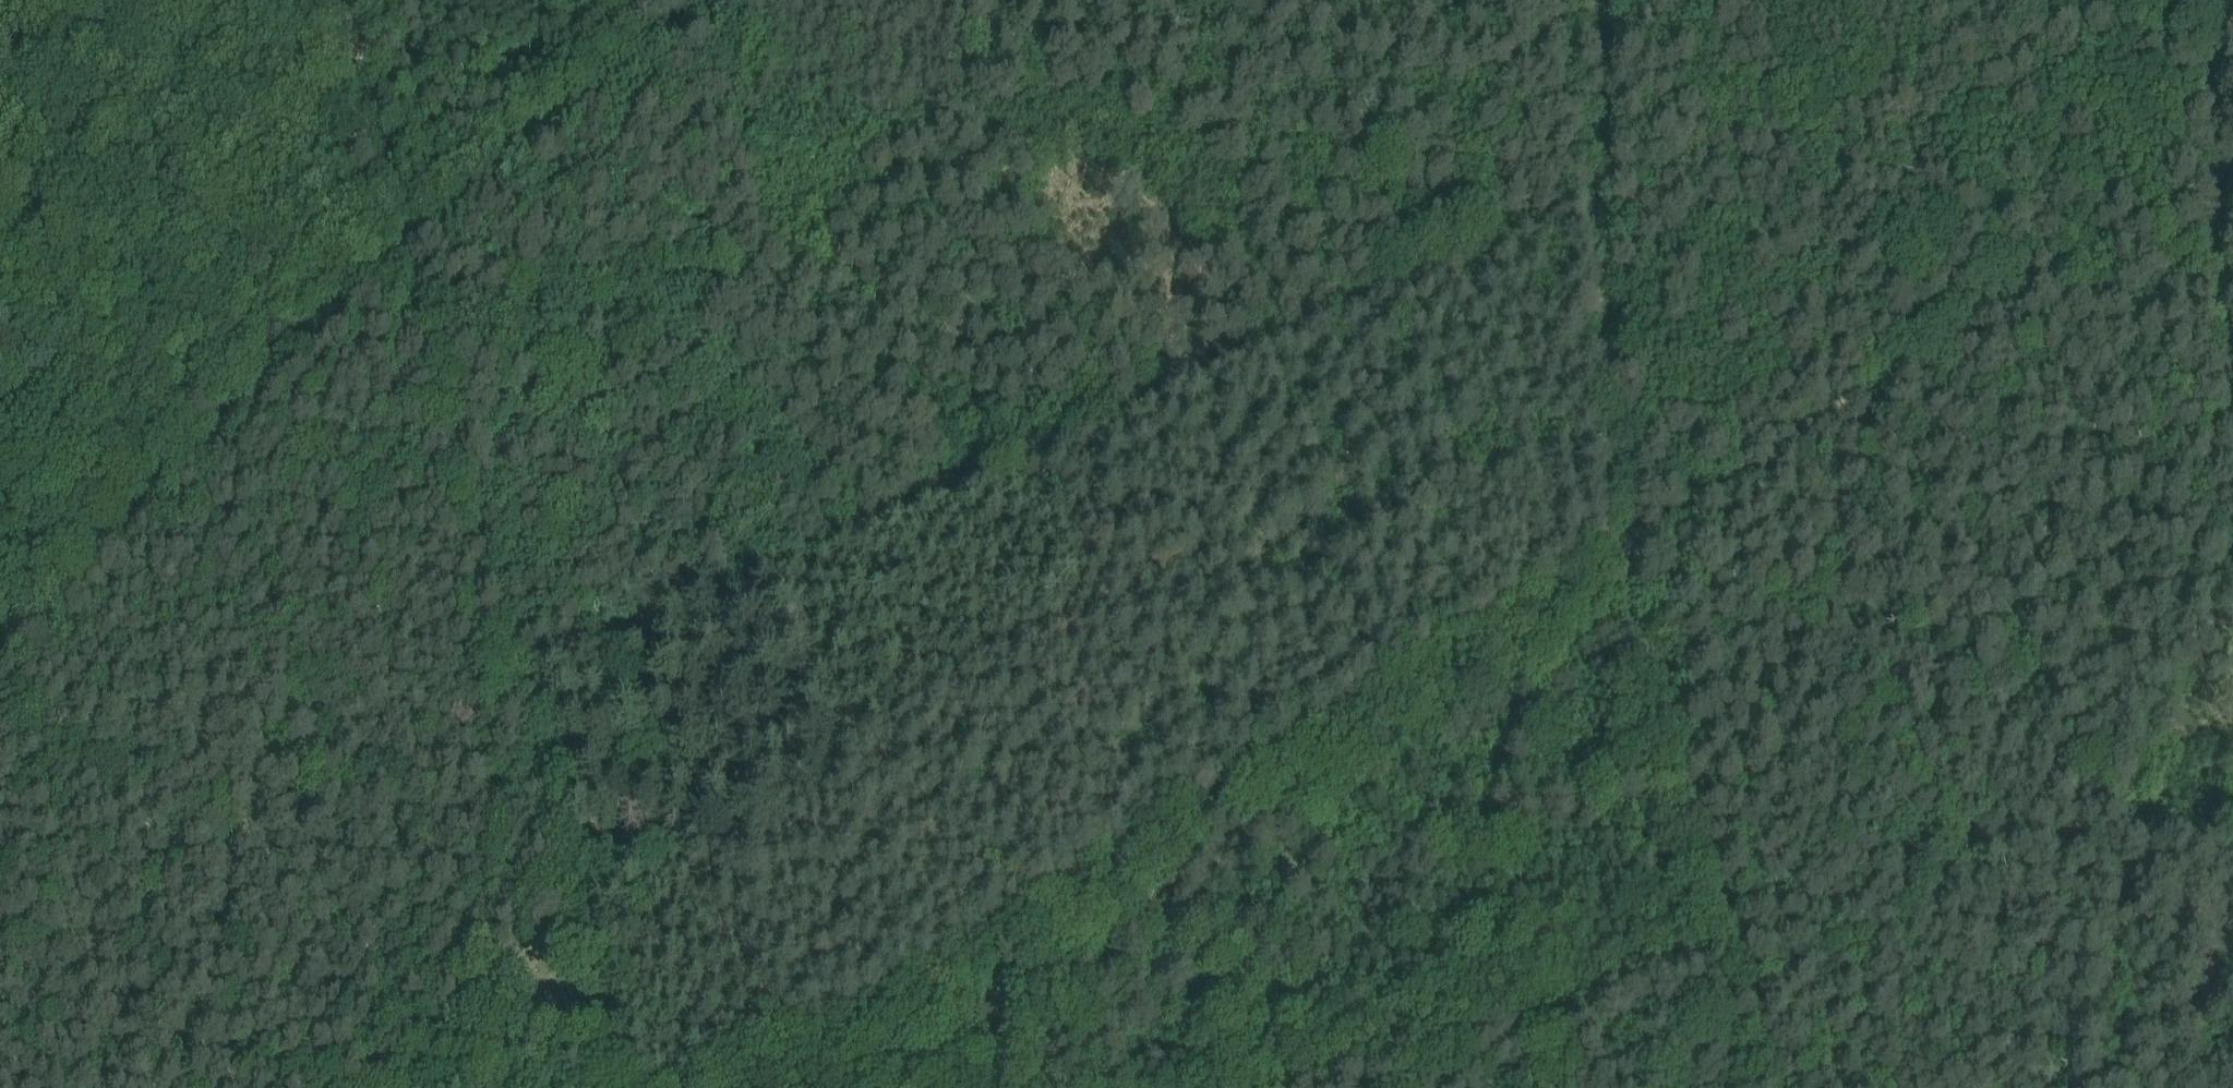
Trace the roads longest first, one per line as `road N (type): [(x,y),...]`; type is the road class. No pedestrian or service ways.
road 1 (track): [(753,1087),(1621,556),(1599,0)]
road 2 (track): [(1607,205),(518,692)]
road 3 (track): [(332,0),(623,1087)]
road 4 (track): [(0,665),(403,261),(736,0)]
road 5 (track): [(2232,698),(2192,0)]
road 6 (track): [(2203,203),(1843,422)]
road 7 (track): [(1740,958),(1621,556)]
road 8 (track): [(1843,422),(1621,556)]
road 9 (track): [(580,925),(399,1087)]
road 10 (track): [(1779,1087),(1740,958)]

